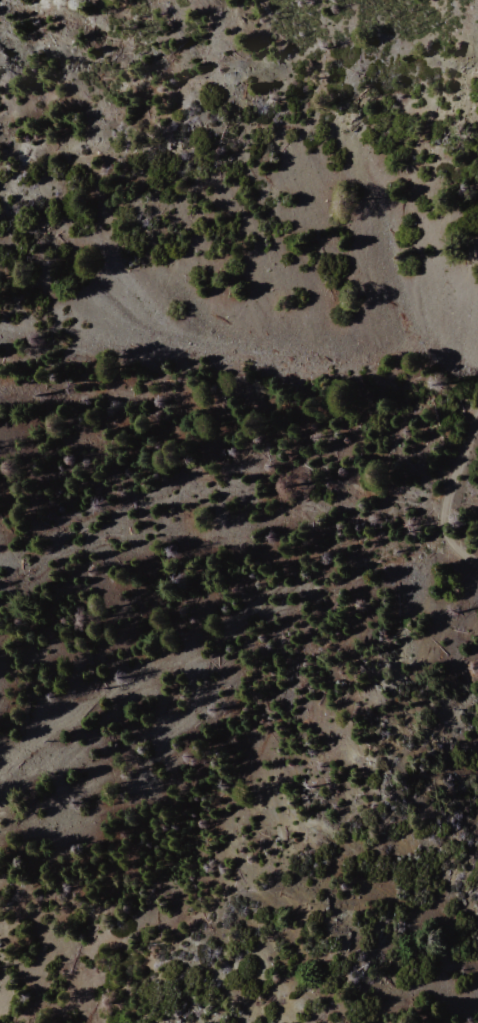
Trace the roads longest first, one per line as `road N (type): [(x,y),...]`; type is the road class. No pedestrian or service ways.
road 1 (track): [(477,425),(454,470),(438,533),(477,566)]

